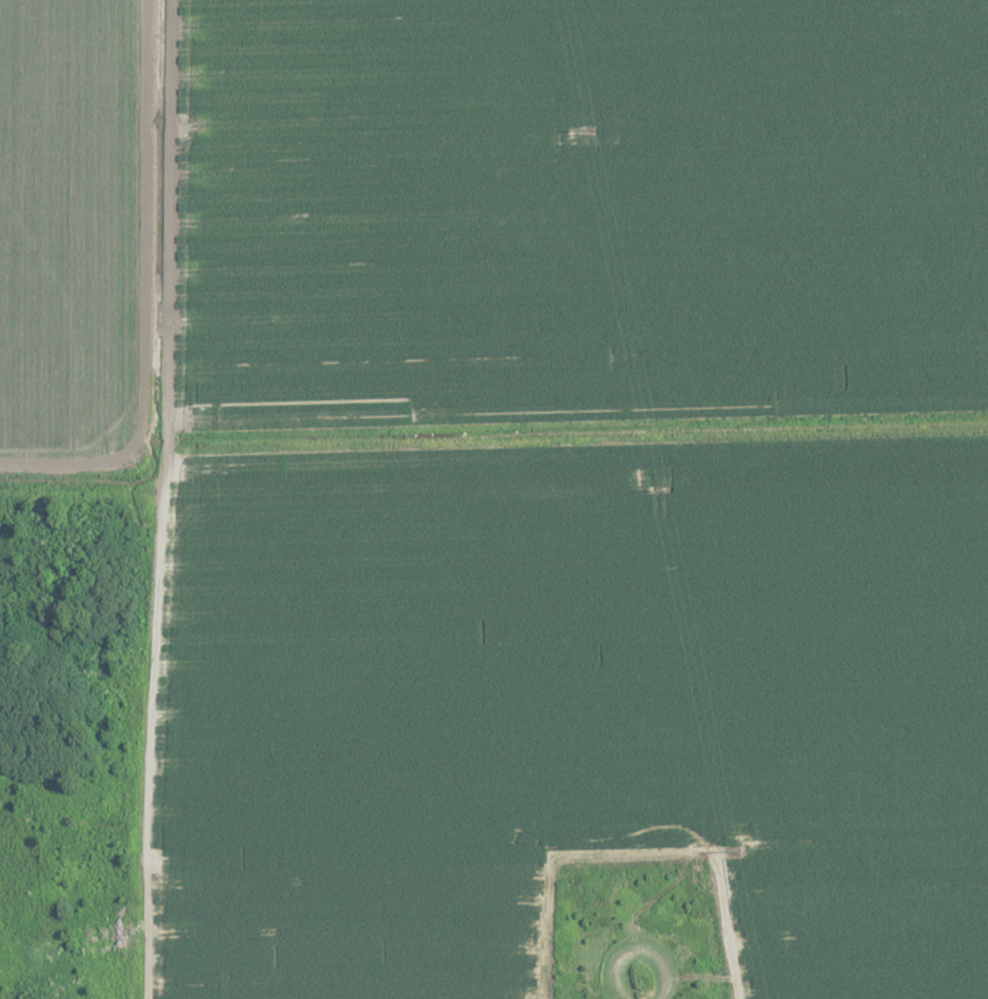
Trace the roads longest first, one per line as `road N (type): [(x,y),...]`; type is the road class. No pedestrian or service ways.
road 1 (track): [(147,998),(161,516),(189,0)]
road 2 (residential): [(655,989),(639,994),(619,983),(619,943),(643,939),(661,952),(655,989)]

